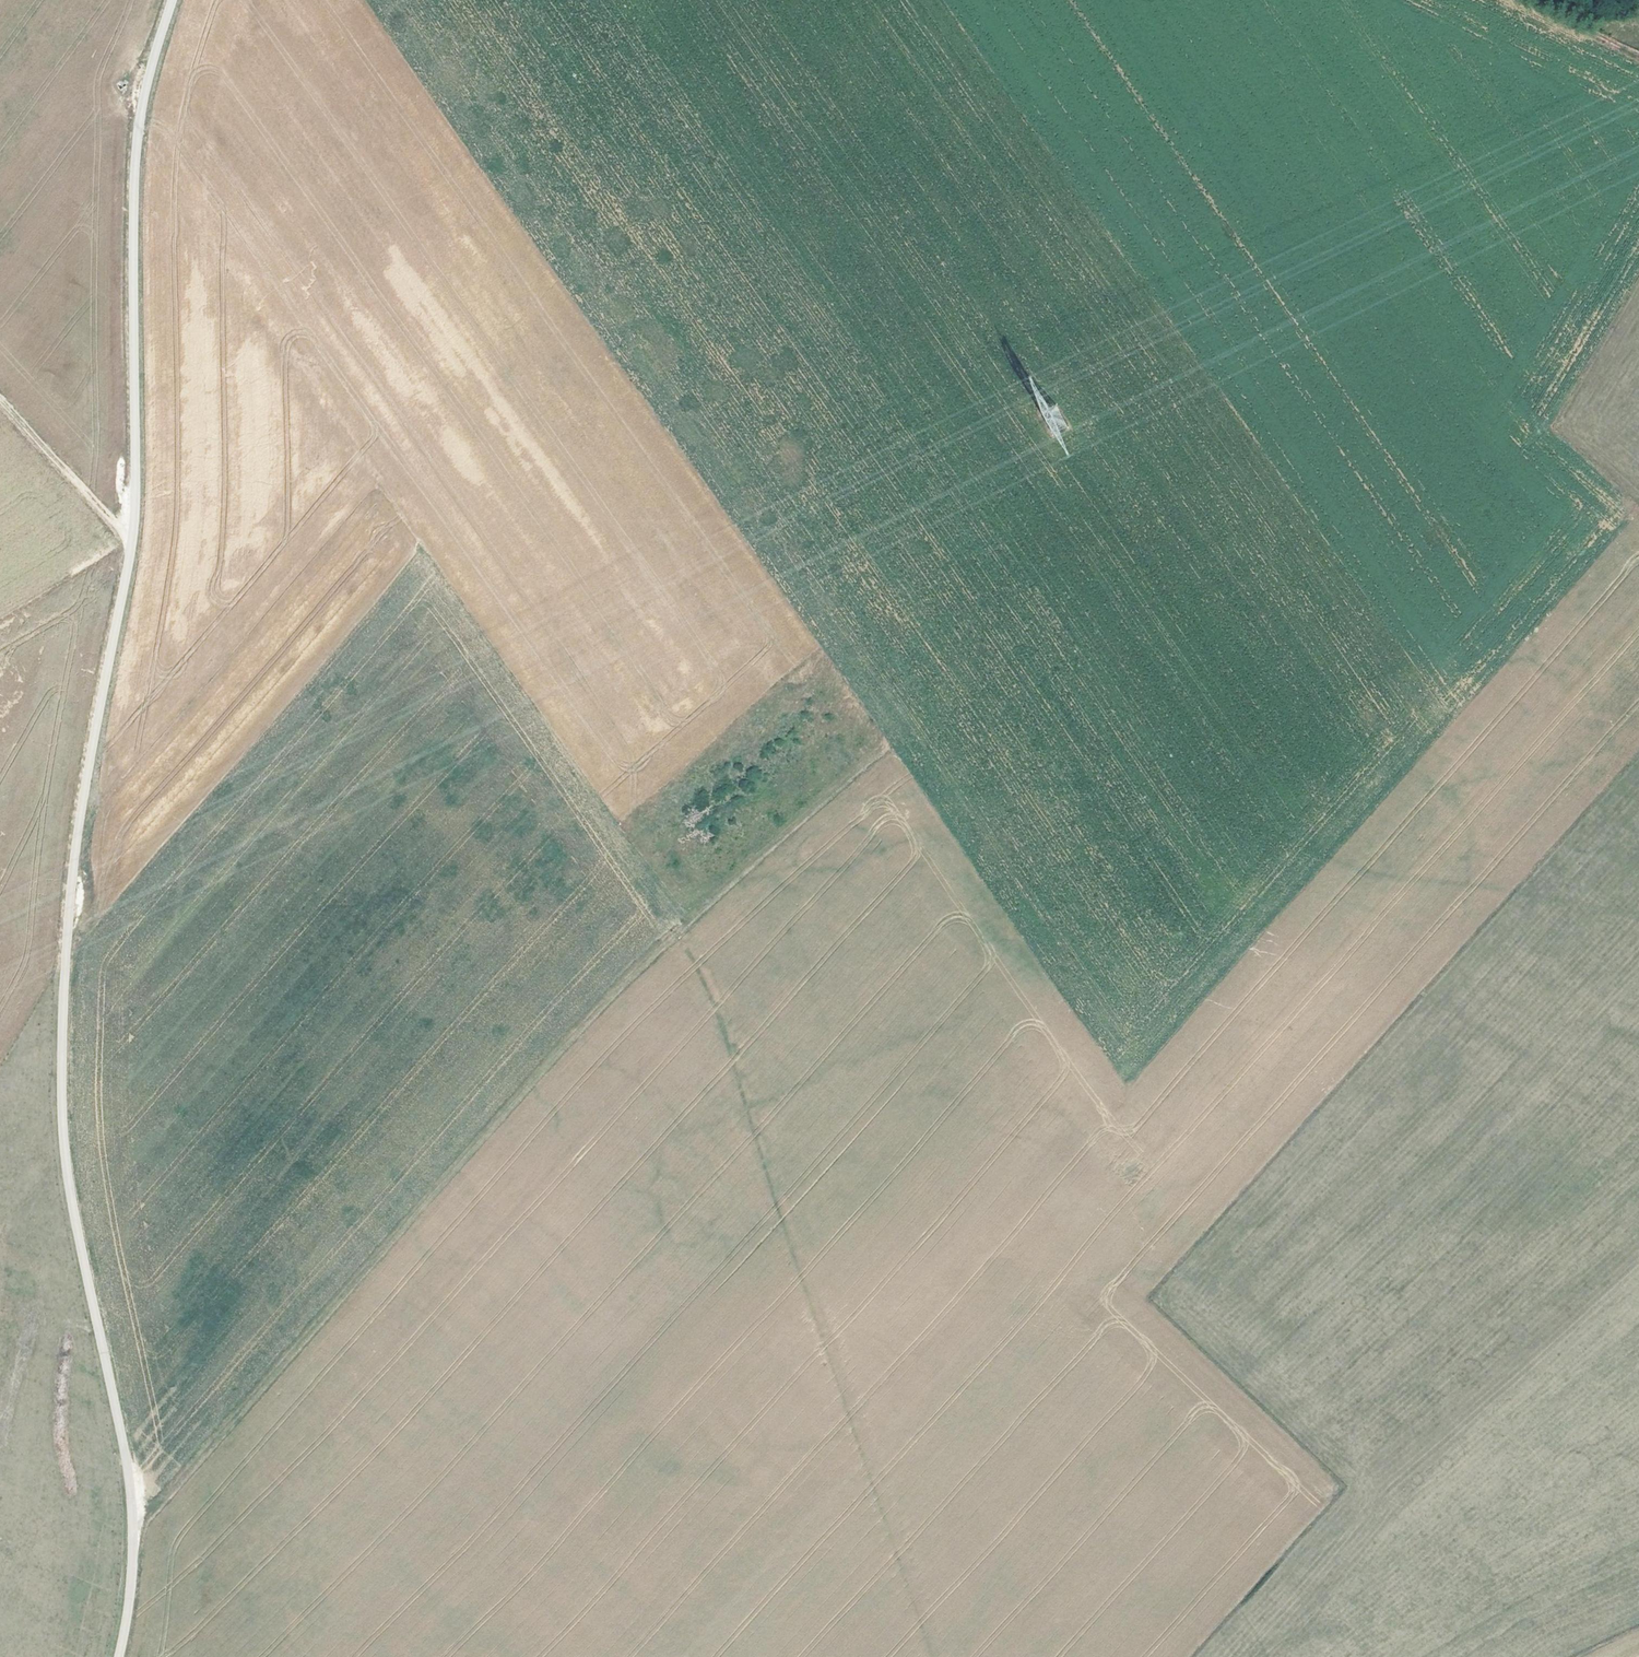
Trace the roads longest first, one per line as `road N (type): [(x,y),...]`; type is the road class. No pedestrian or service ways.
road 1 (unclassified): [(119,1656),(132,1514),(69,1181),(64,1017),(80,816),(135,531),(137,142),(173,0)]
road 2 (track): [(0,386),(135,531)]

